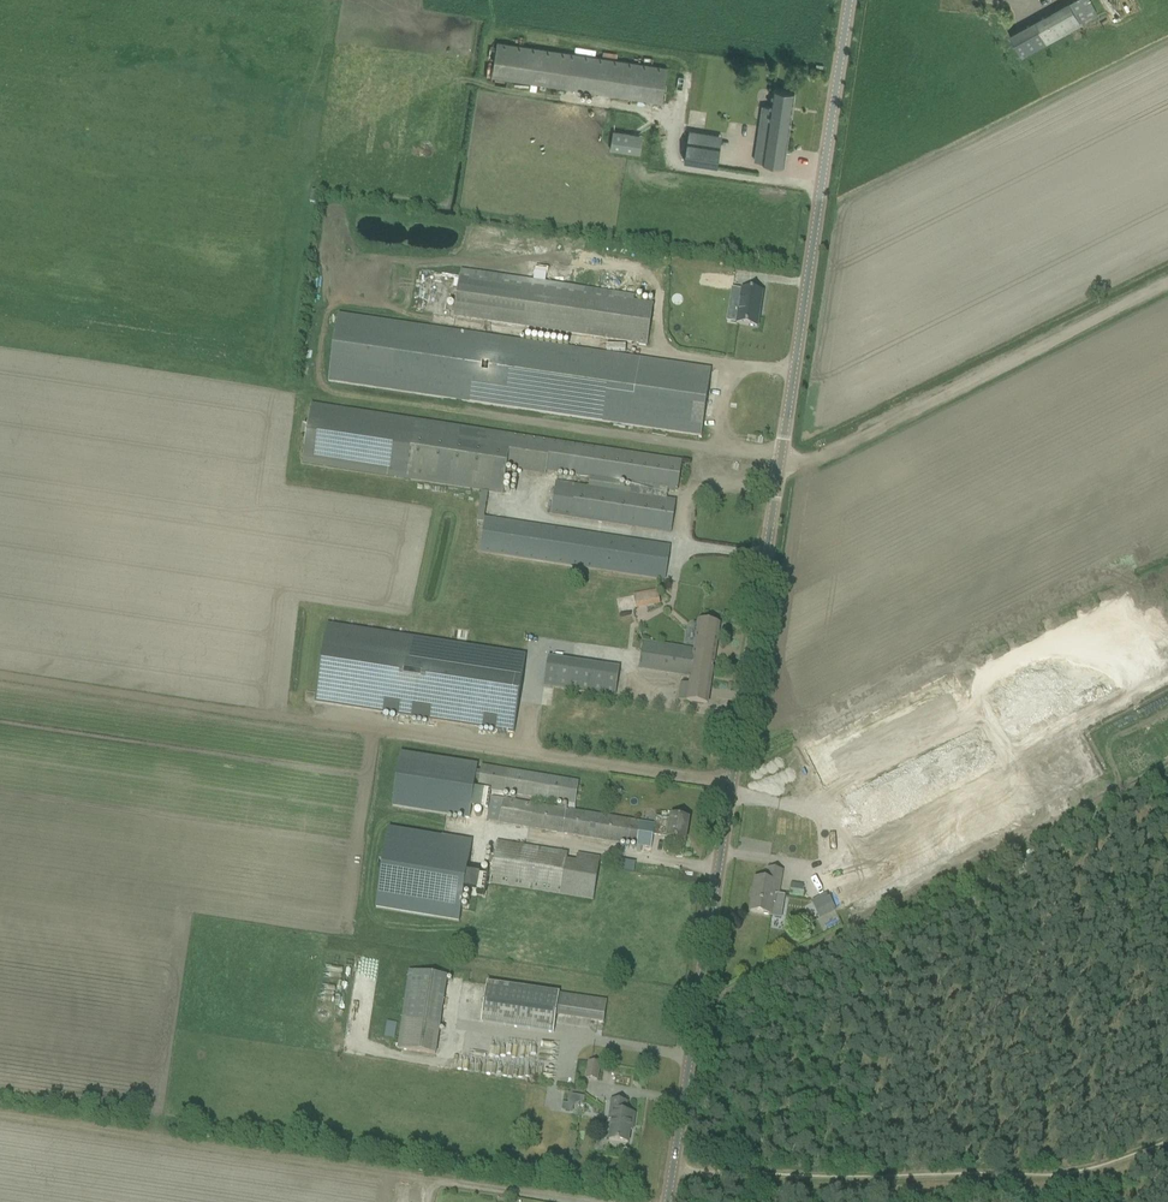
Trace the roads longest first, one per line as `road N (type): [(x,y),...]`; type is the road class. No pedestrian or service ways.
road 1 (tertiary): [(667,1201),(780,466)]
road 2 (track): [(731,787),(0,680)]
road 3 (track): [(580,1201),(0,1116)]
road 4 (track): [(1167,1153),(1105,1178),(1030,1185),(672,1172)]
road 5 (tertiary): [(780,466),(851,0)]
road 6 (unclassified): [(780,466),(818,460),(1167,285)]

